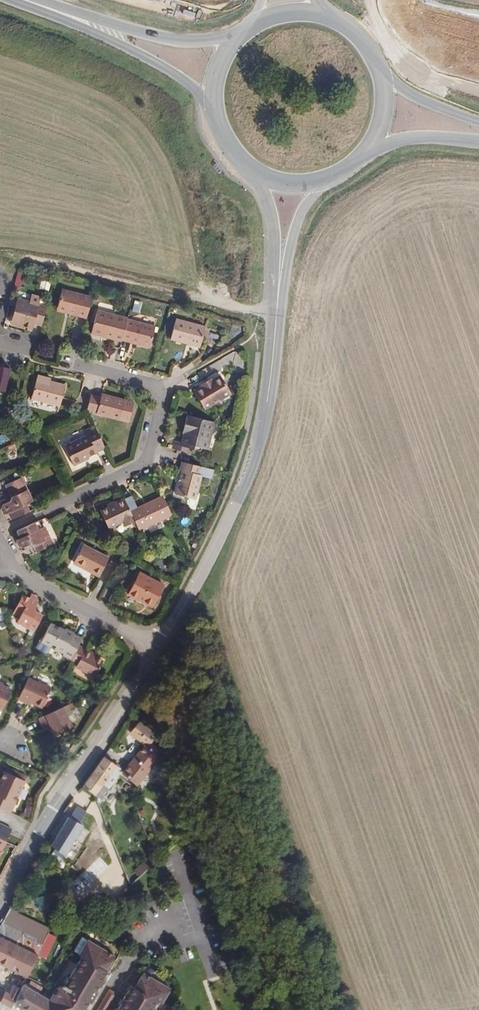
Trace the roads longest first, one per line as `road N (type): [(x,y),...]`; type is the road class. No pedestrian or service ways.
road 1 (tertiary): [(153,649),(247,467),(278,294)]
road 2 (residential): [(0,528),(142,465),(161,387),(74,364)]
road 3 (tertiary): [(0,901),(153,649)]
road 4 (track): [(20,258),(276,315)]
road 5 (primary): [(49,9),(160,66),(212,106)]
road 6 (primary): [(235,35),(164,38),(49,9)]
road 7 (residential): [(153,649),(7,567)]
road 8 (tertiary): [(278,294),(299,219),(324,182)]
road 9 (tertiary): [(258,175),(278,294)]

